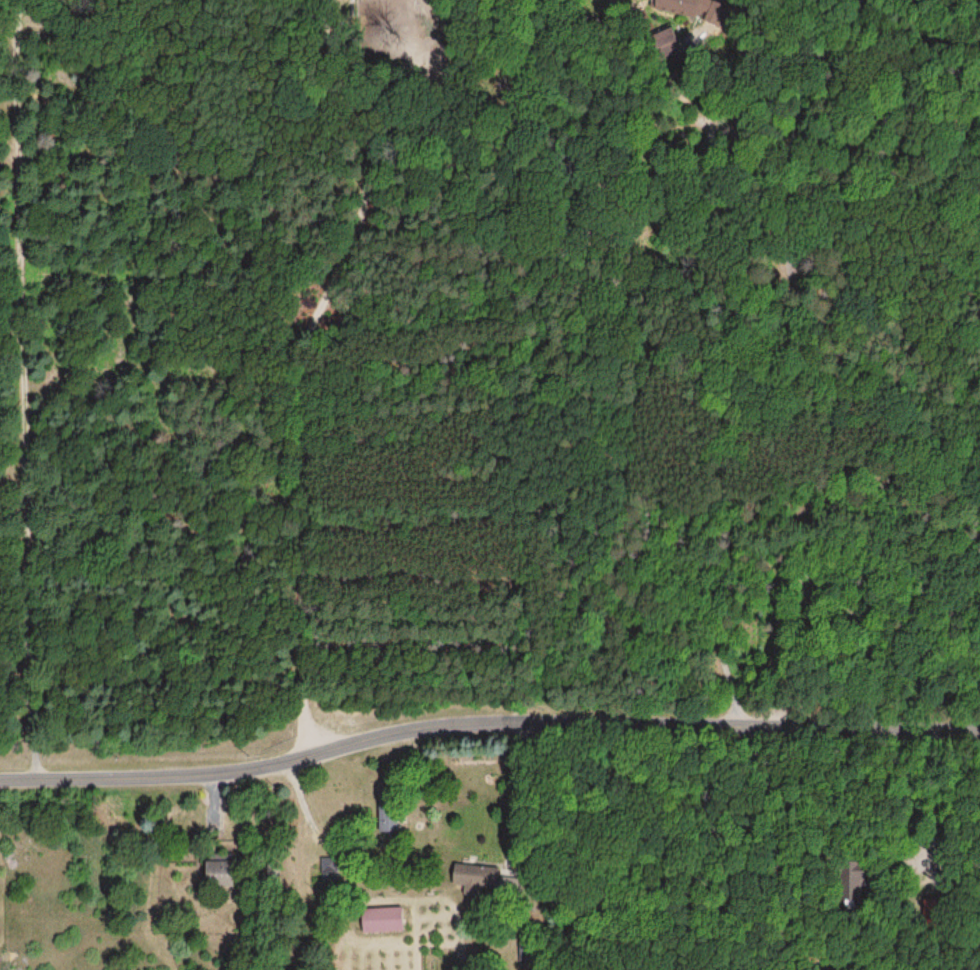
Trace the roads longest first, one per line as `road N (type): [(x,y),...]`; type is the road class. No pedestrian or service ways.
road 1 (residential): [(0,777),(299,755),(417,708),(979,720)]

